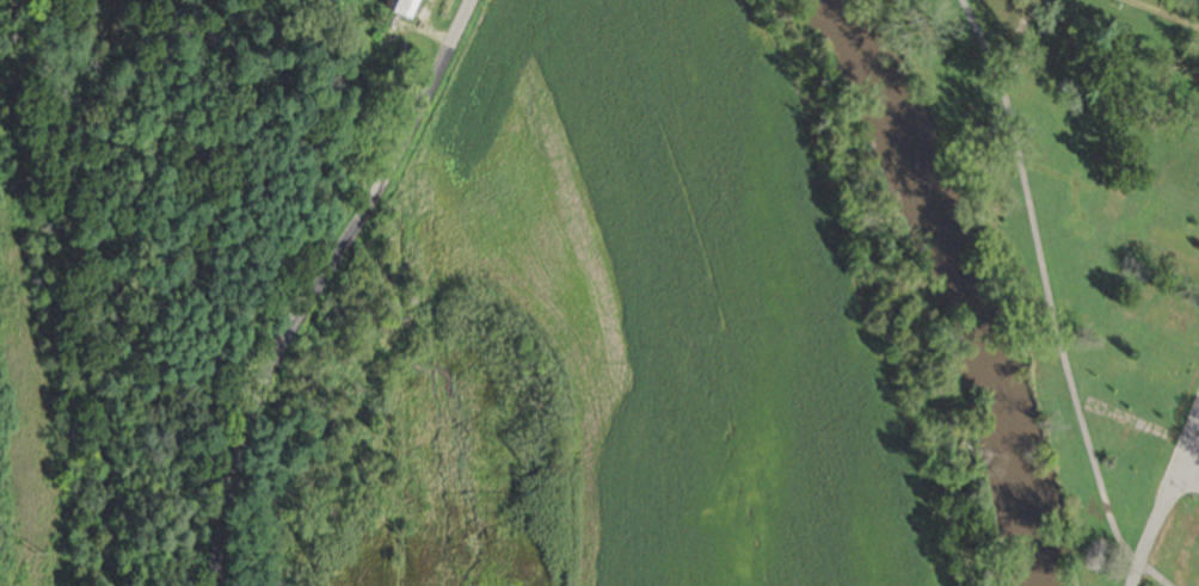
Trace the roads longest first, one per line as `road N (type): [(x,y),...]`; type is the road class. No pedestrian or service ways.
road 1 (residential): [(216,585),(251,411),(287,334),(418,117),(470,0)]
road 2 (residential): [(1134,585),(1198,433)]

